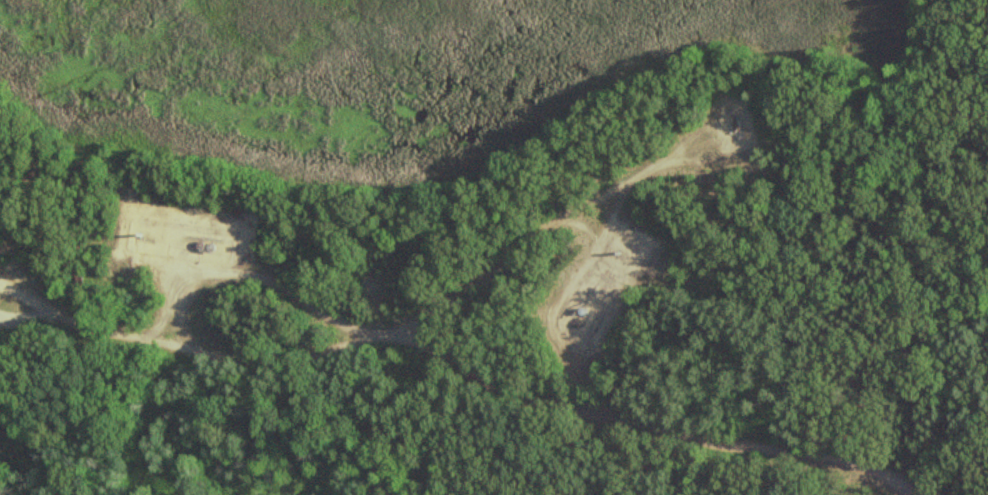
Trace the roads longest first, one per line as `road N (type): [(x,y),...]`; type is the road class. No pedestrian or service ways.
road 1 (track): [(876,494),(837,465),(696,436),(595,428),(460,388),(276,262),(228,250),(189,259),(137,318)]
road 2 (residential): [(567,229),(501,269),(445,267),(384,304),(250,338),(65,300),(0,265)]
road 3 (residential): [(567,229),(557,355),(595,428)]
road 4 (residential): [(563,286),(495,304),(460,388)]

